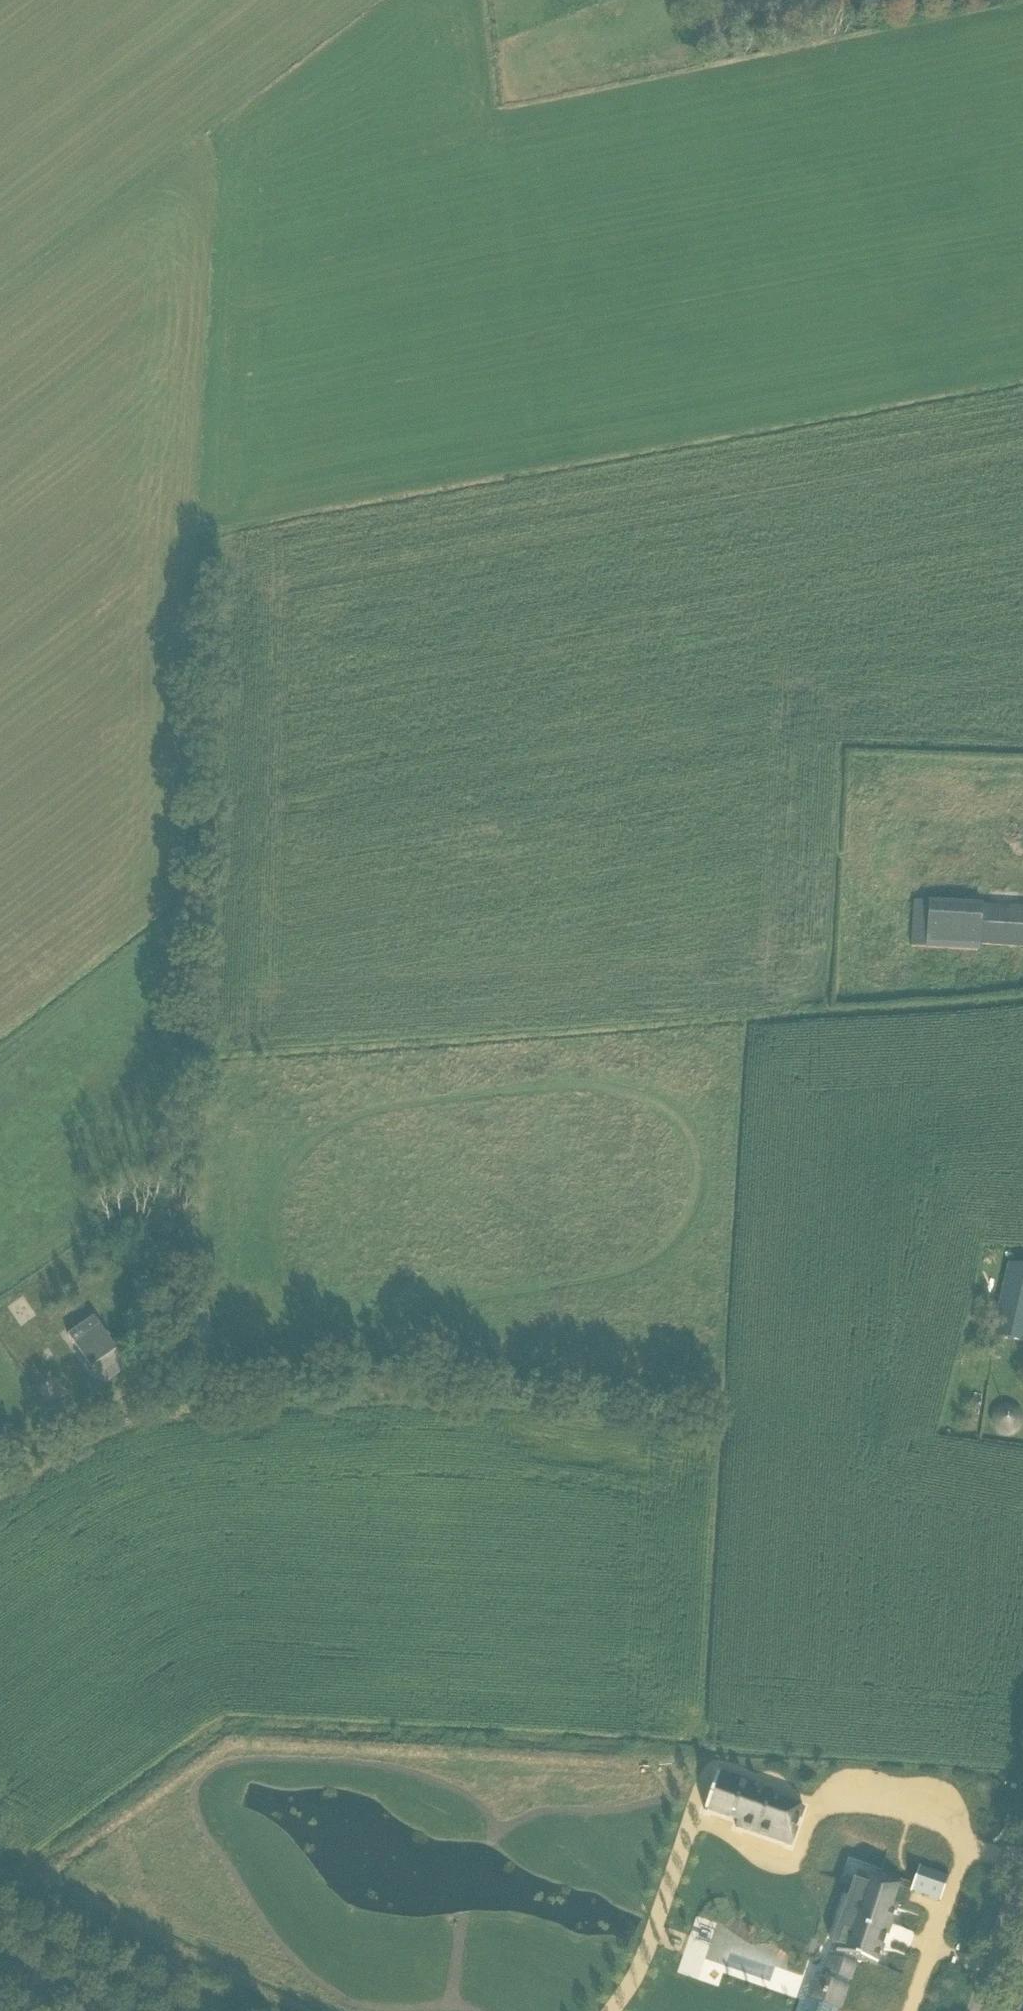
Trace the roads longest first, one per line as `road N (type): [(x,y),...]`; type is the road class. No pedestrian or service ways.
road 1 (tertiary): [(977,2010),(1022,1870)]

